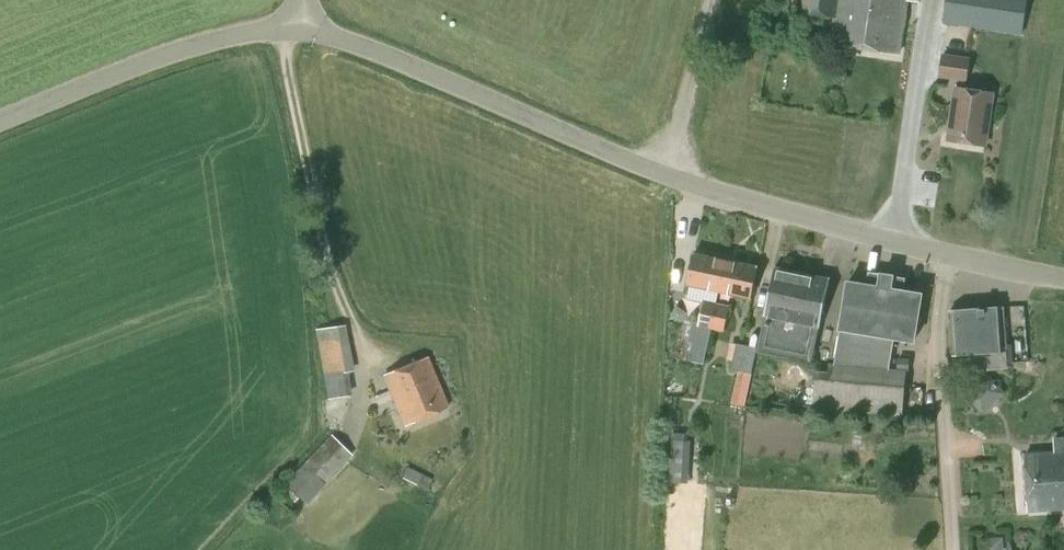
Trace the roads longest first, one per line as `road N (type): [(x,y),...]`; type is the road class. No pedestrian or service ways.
road 1 (unclassified): [(948,268),(640,165),(368,49),(298,28)]
road 2 (unclassified): [(298,28),(242,33),(178,52),(0,122)]
road 3 (unclassified): [(956,549),(944,382),(948,268)]

